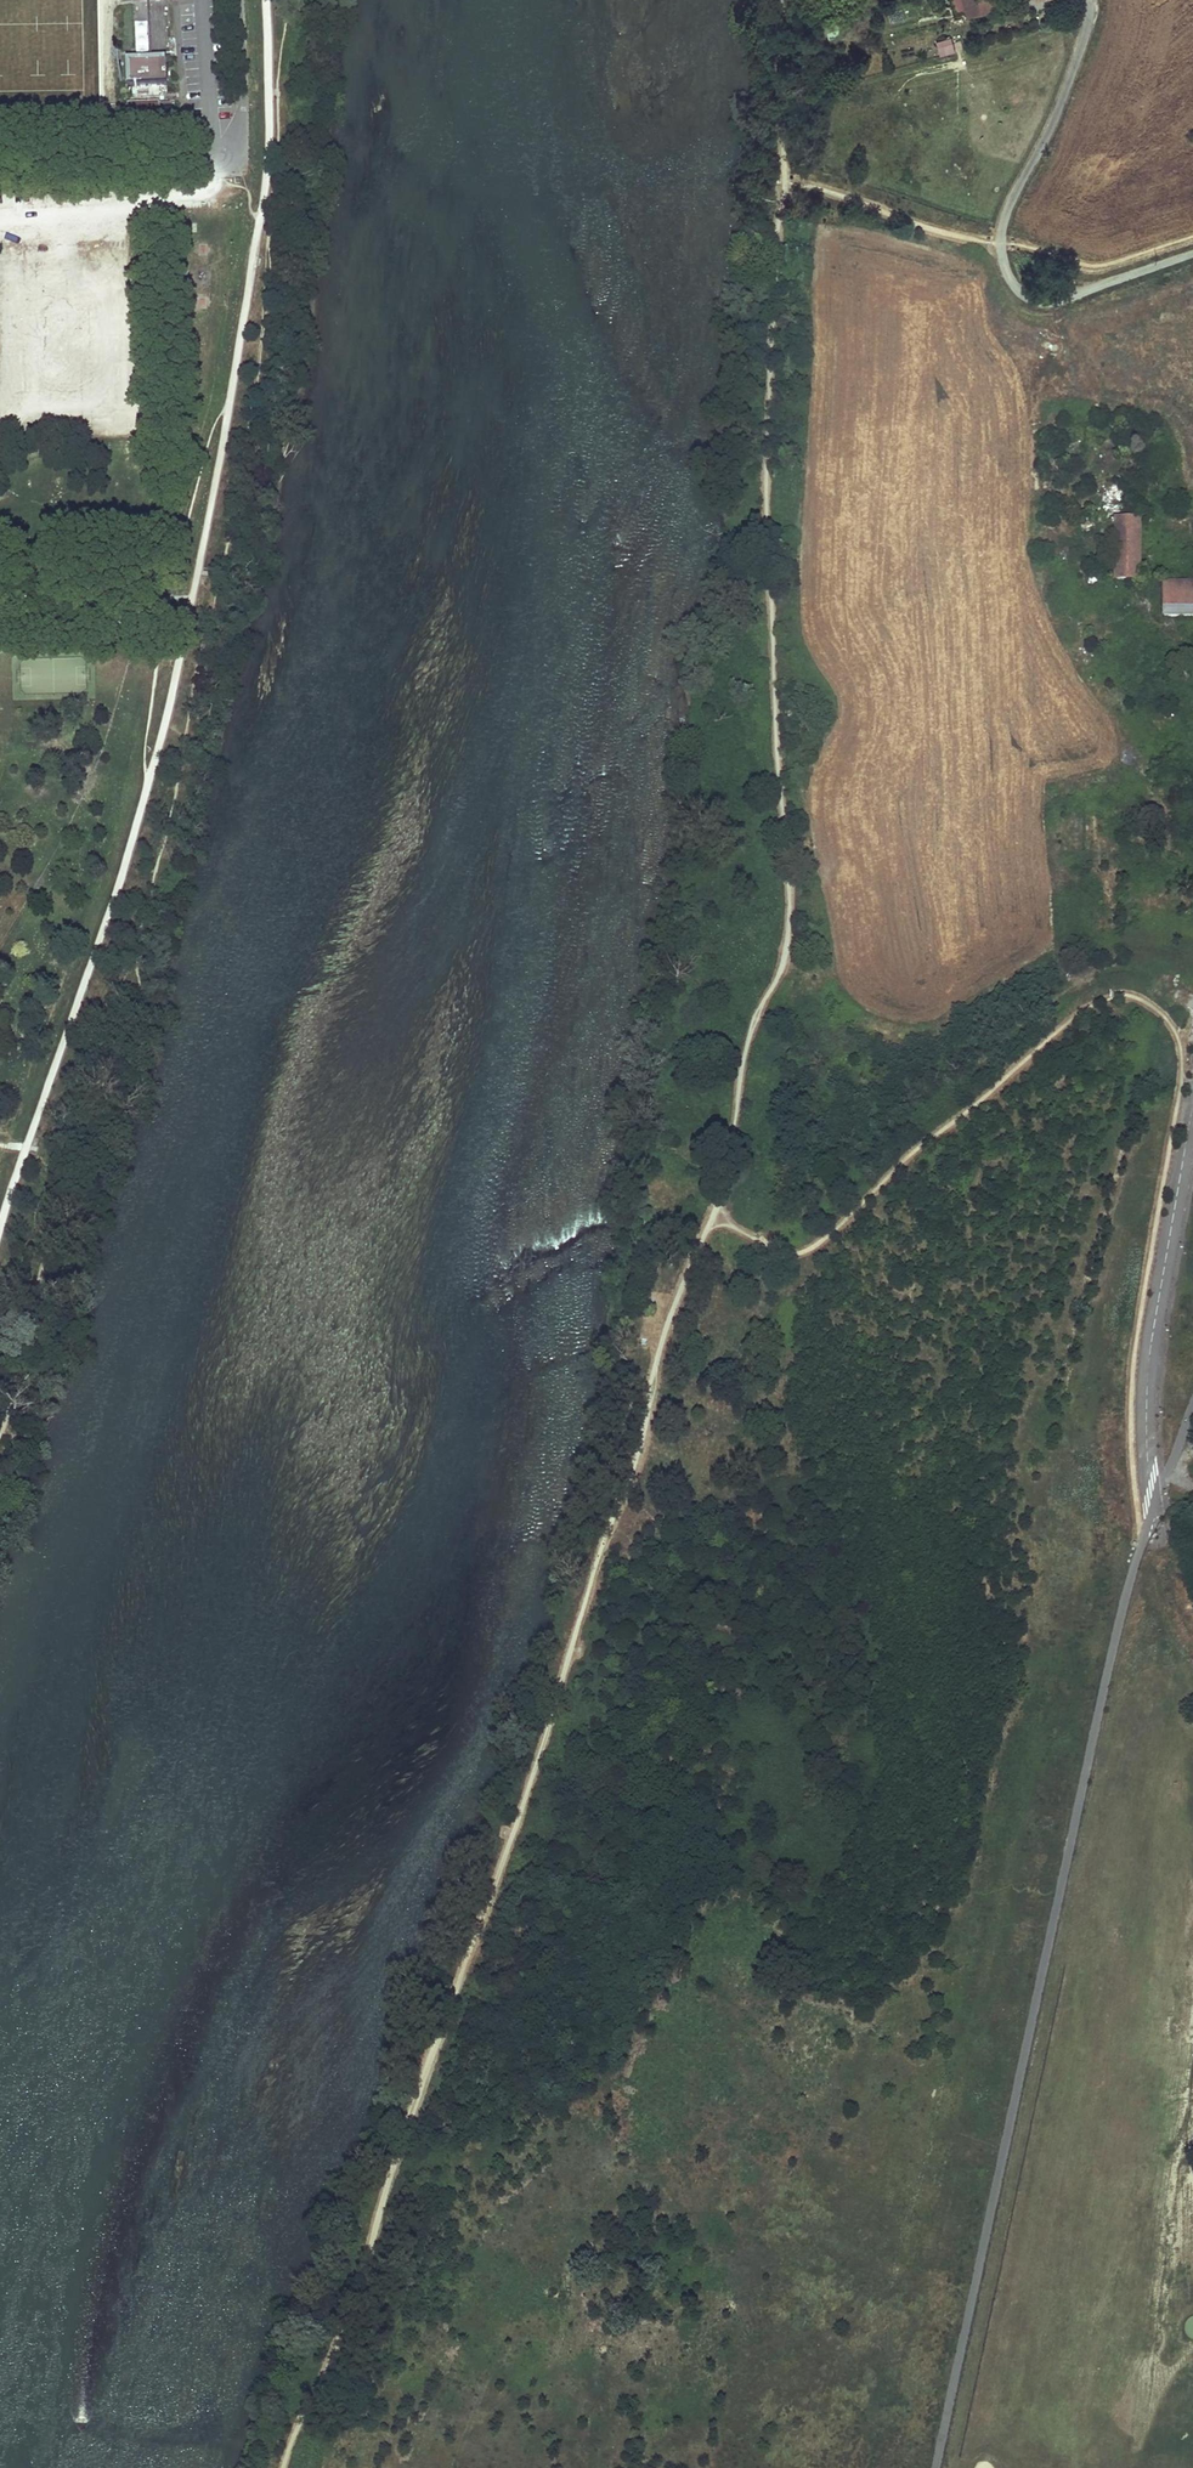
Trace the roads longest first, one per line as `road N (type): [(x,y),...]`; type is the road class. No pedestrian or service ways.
road 1 (residential): [(1089,0),(1060,106),(1003,224),(1010,284),(1042,303),(1061,301),(1192,255)]
road 2 (track): [(790,1224),(819,1206),(892,1133),(970,1083),(1028,1019),(1082,982),(1132,969),(1192,985)]
road 3 (residential): [(1192,1102),(1153,1336),(1147,1446),(1154,1519)]
road 4 (unclassified): [(0,168),(213,158)]

